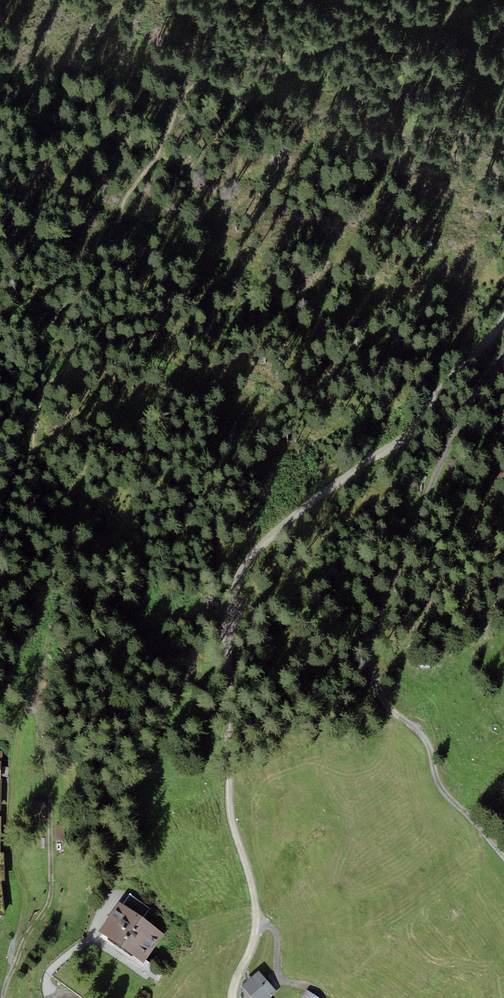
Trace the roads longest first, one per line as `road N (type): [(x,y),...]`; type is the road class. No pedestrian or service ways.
road 1 (track): [(259,929),(235,819),(228,669),(239,579),(289,521),(414,429),(428,402),(503,315)]
road 2 (track): [(503,856),(438,782),(424,738),(399,716),(373,668),(386,591),(404,546),(459,420),(503,353)]

